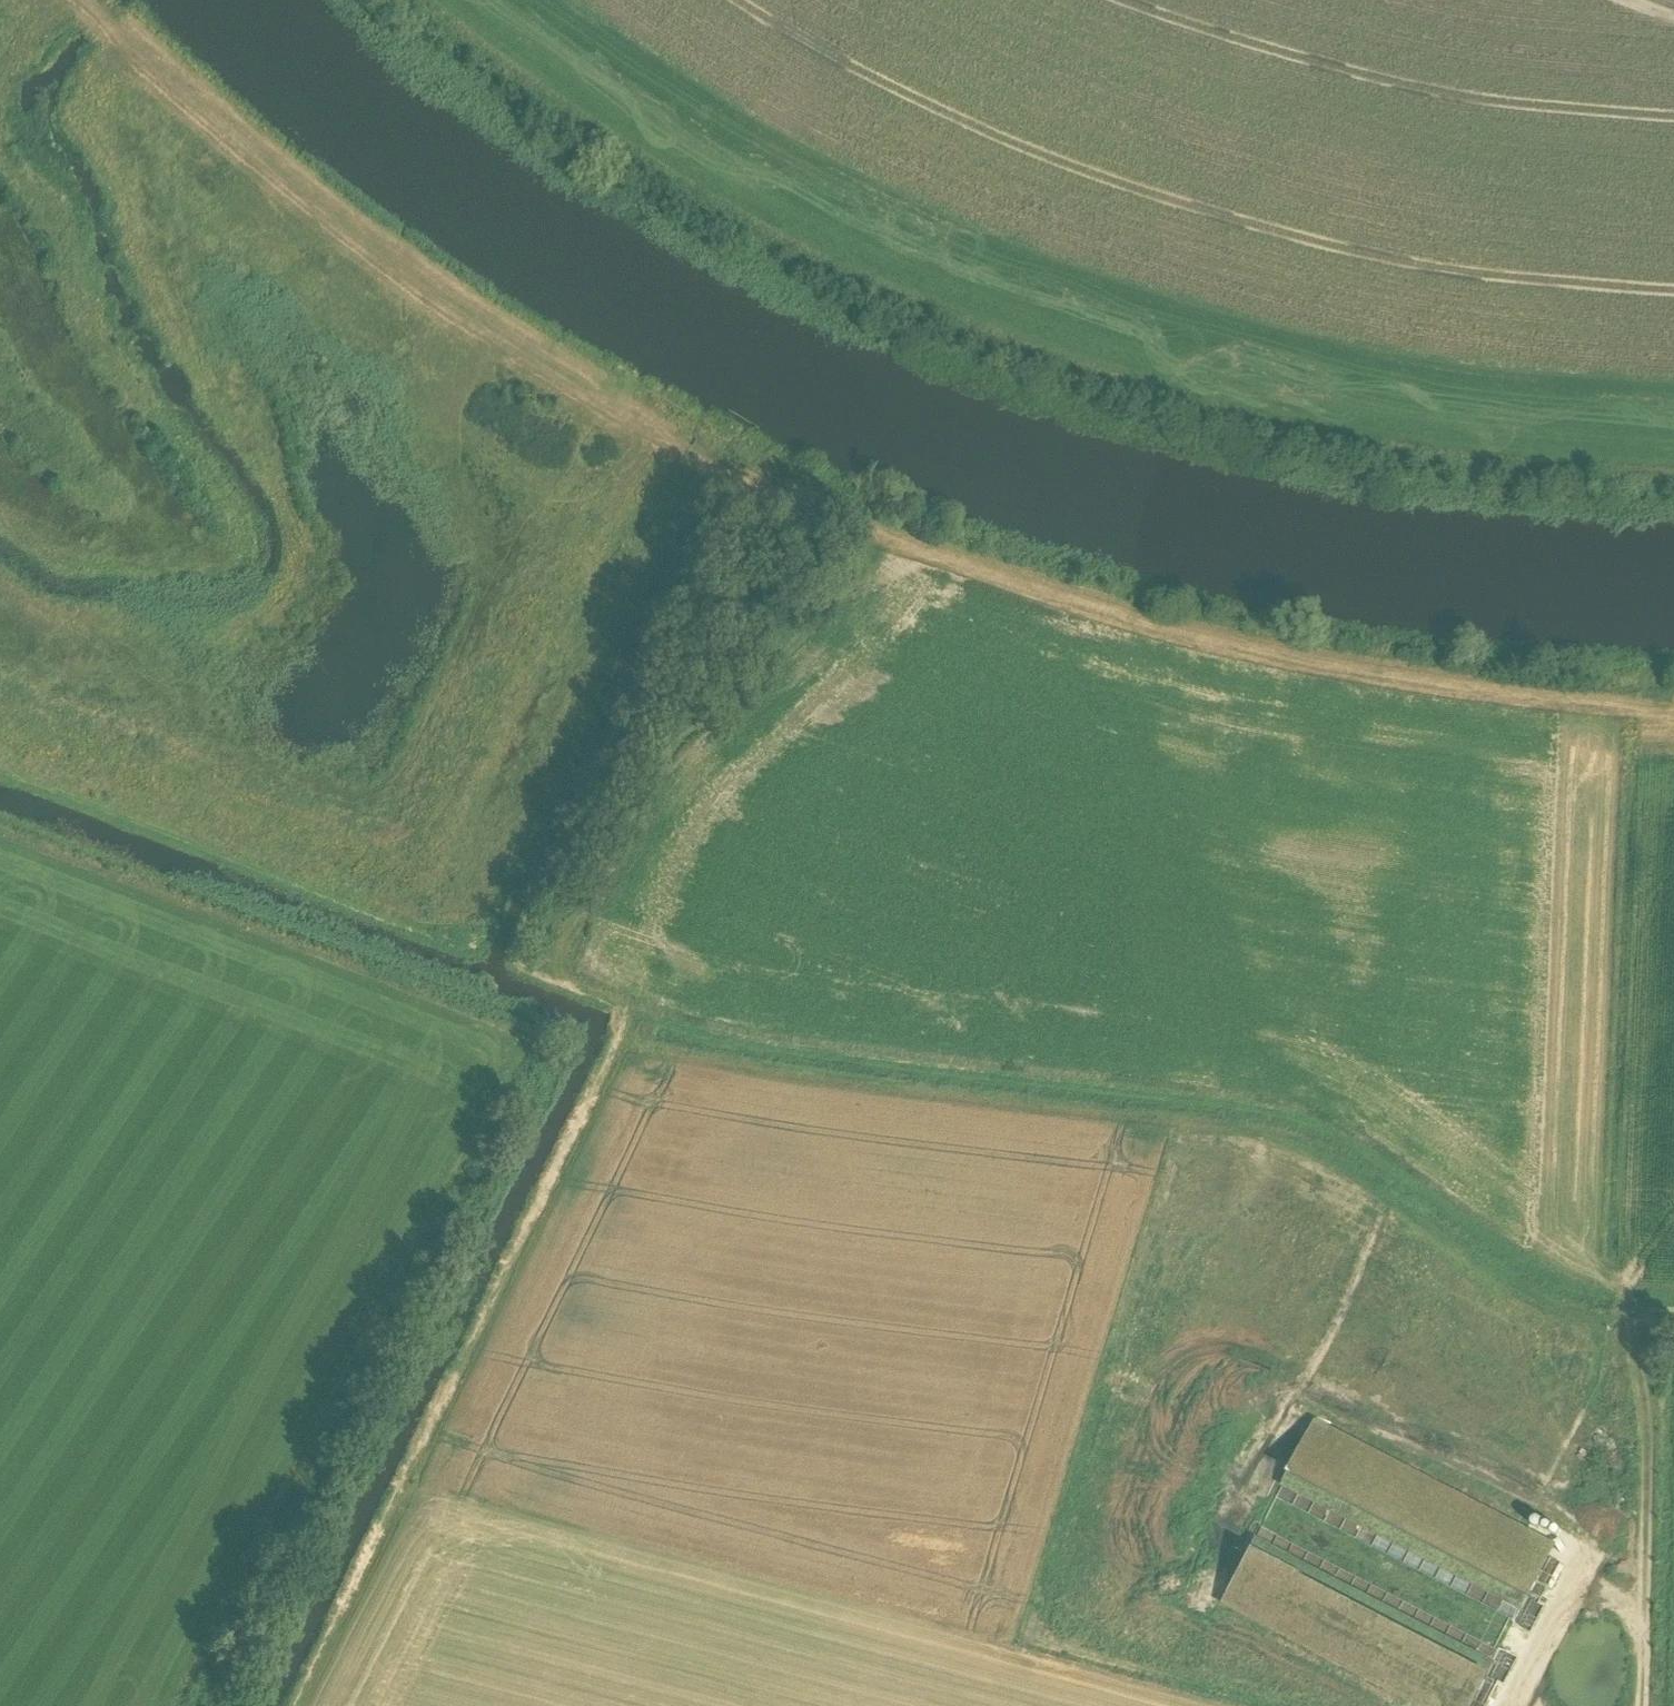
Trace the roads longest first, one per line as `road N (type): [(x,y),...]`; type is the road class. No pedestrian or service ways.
road 1 (track): [(1673,712),(1469,693),(1179,638),(888,538),(727,471)]

